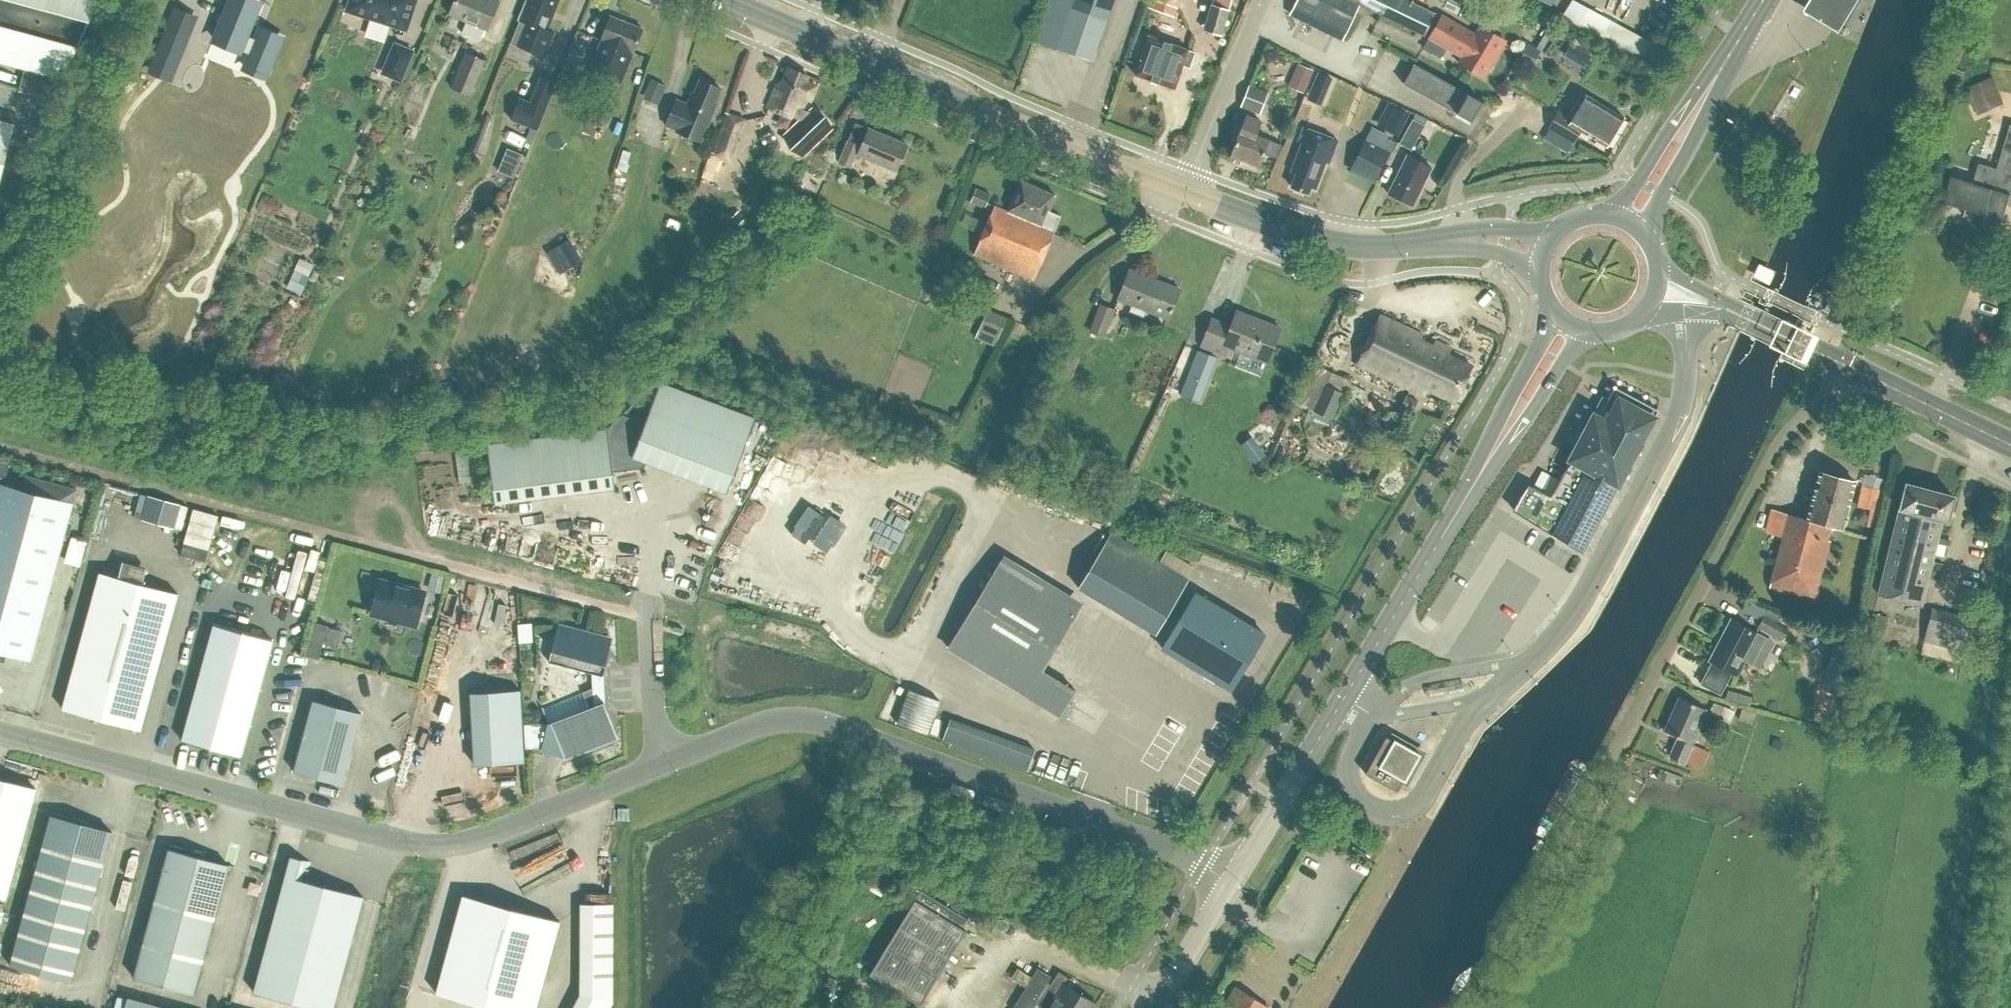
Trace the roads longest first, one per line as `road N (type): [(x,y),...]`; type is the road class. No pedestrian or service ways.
road 1 (unclassified): [(0,733),(433,846),(494,833),(762,722),(813,719),(1174,850),(1232,883)]
road 2 (secondary): [(1466,237),(1363,247),(1312,239),(721,0)]
road 3 (unclassified): [(1586,796),(1775,447),(1823,396),(1841,364)]
road 4 (primary): [(1232,883),(1485,464)]
road 5 (track): [(1965,0),(1831,325)]
road 6 (primary): [(2010,445),(1841,364)]
road 7 (primary): [(1648,239),(1659,199),(1716,93),(1716,76)]
road 8 (primary): [(1716,76),(1699,84),(1606,214)]
road 9 (primary): [(1818,353),(1715,305),(1655,291)]
road 10 (primary): [(1549,307),(1544,336),(1484,448),(1485,464)]
road 11 (primary): [(1485,464),(1499,457),(1587,331)]
road 12 (primary): [(1155,1007),(1232,883)]

